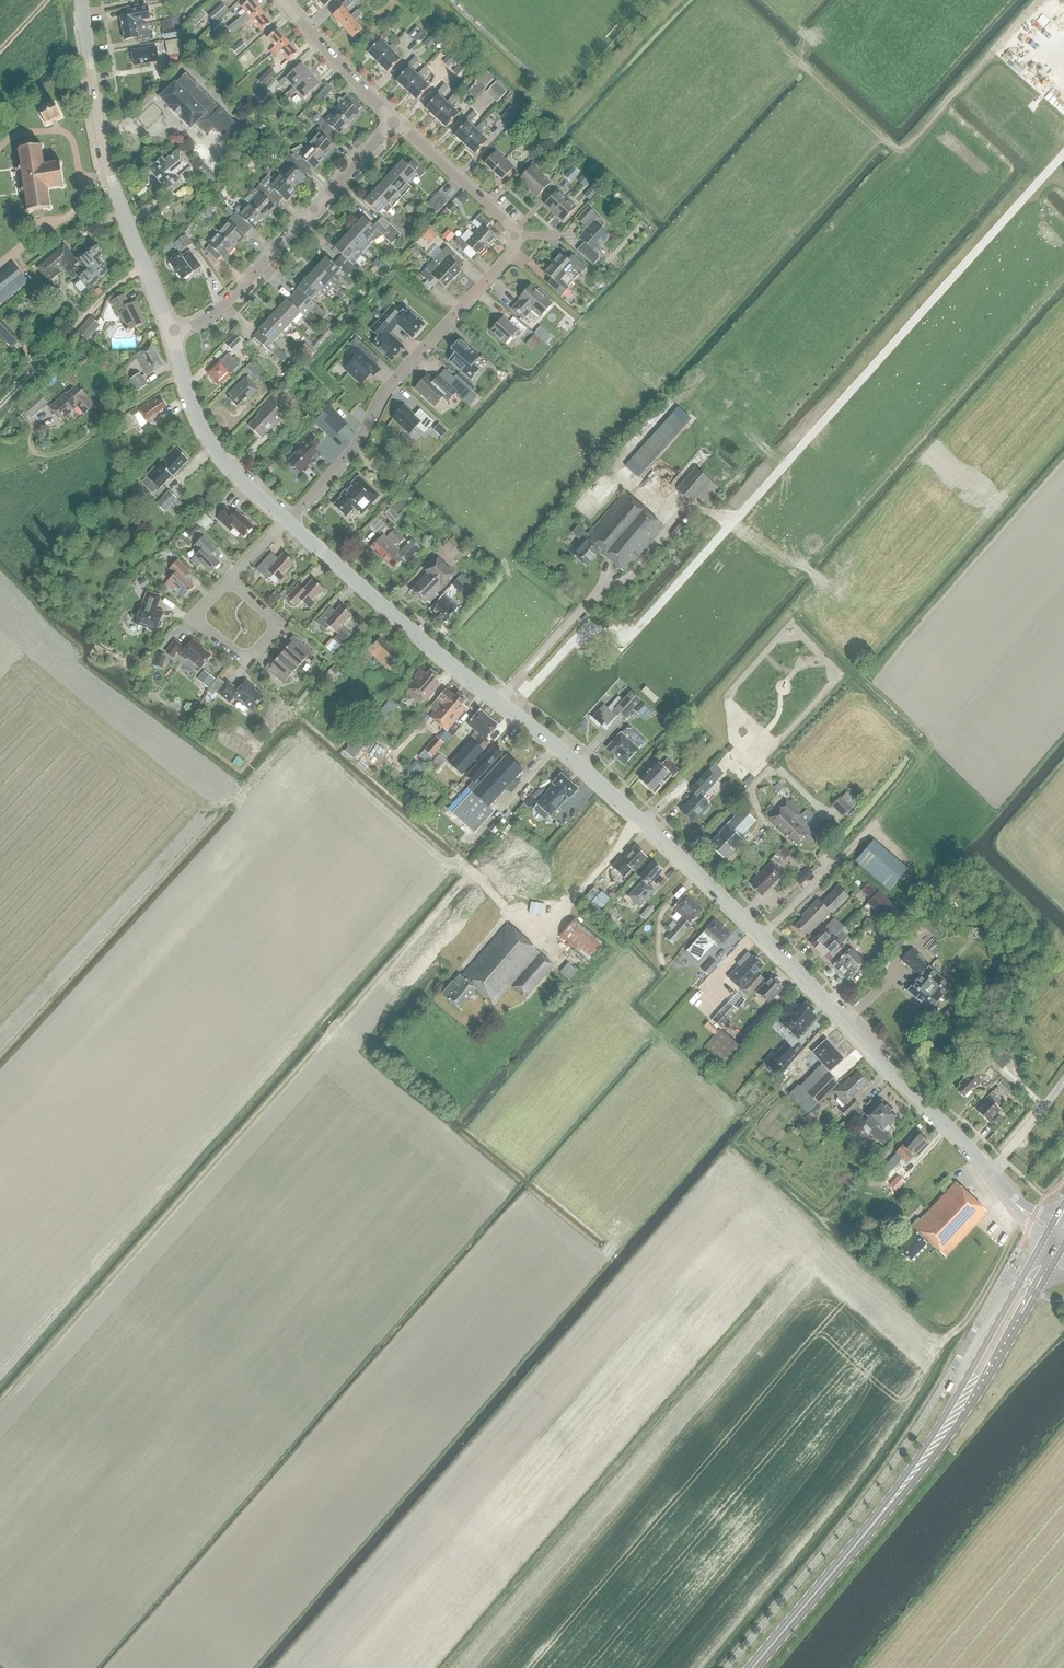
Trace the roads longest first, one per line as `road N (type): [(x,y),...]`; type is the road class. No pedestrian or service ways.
road 1 (tertiary): [(1048,1248),(990,1172),(711,890),(573,759),(429,647),(285,519)]
road 2 (residential): [(285,519),(350,453),(380,395),(516,242),(511,227),(396,120)]
road 3 (primary): [(752,1667),(935,1439),(1048,1248)]
road 4 (tertiary): [(168,334),(110,174),(80,0)]
road 5 (residential): [(168,334),(208,318),(234,295),(396,120)]
road 6 (tertiary): [(285,519),(211,446),(168,334)]
road 7 (residential): [(228,580),(196,614),(198,631),(243,662),(271,632),(271,615)]
road 8 (residential): [(396,120),(283,0)]

